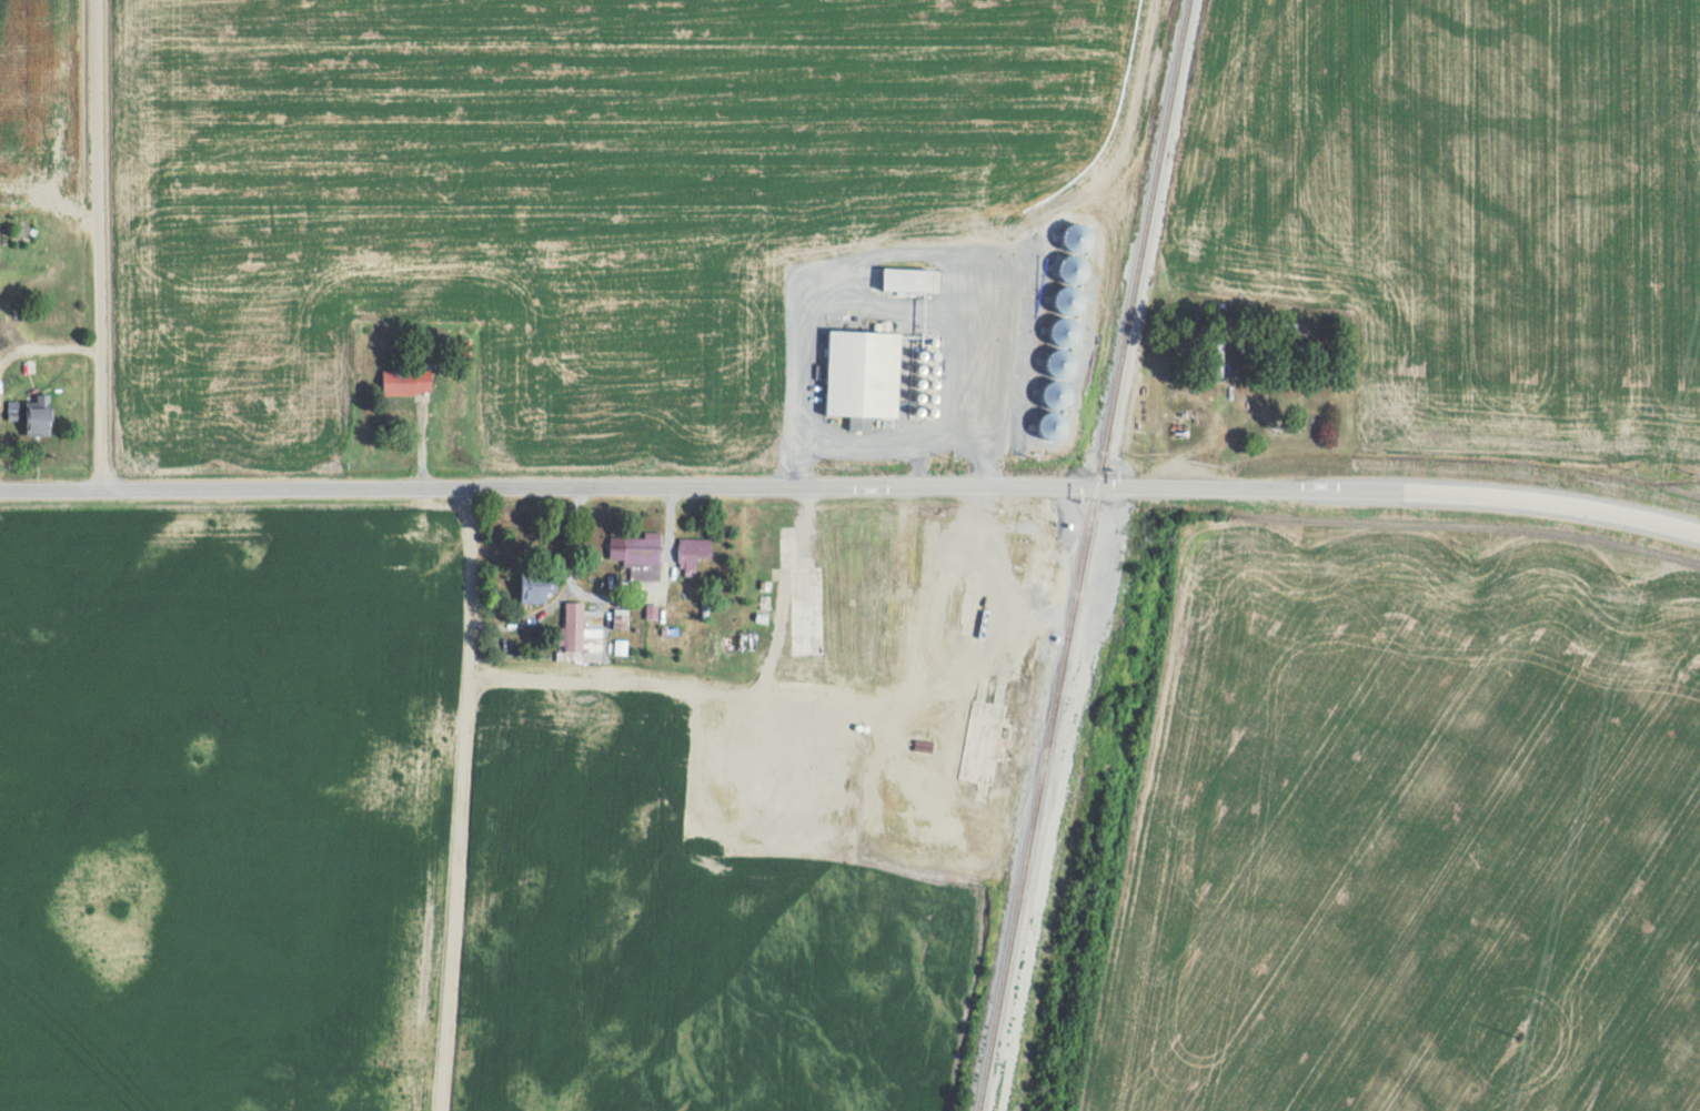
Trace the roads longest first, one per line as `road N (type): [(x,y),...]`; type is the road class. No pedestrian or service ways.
road 1 (secondary): [(1699,536),(1571,506),(1437,489),(1097,482),(0,487)]
road 2 (track): [(470,485),(470,597),(435,1110)]
road 3 (residential): [(101,487),(96,0)]

